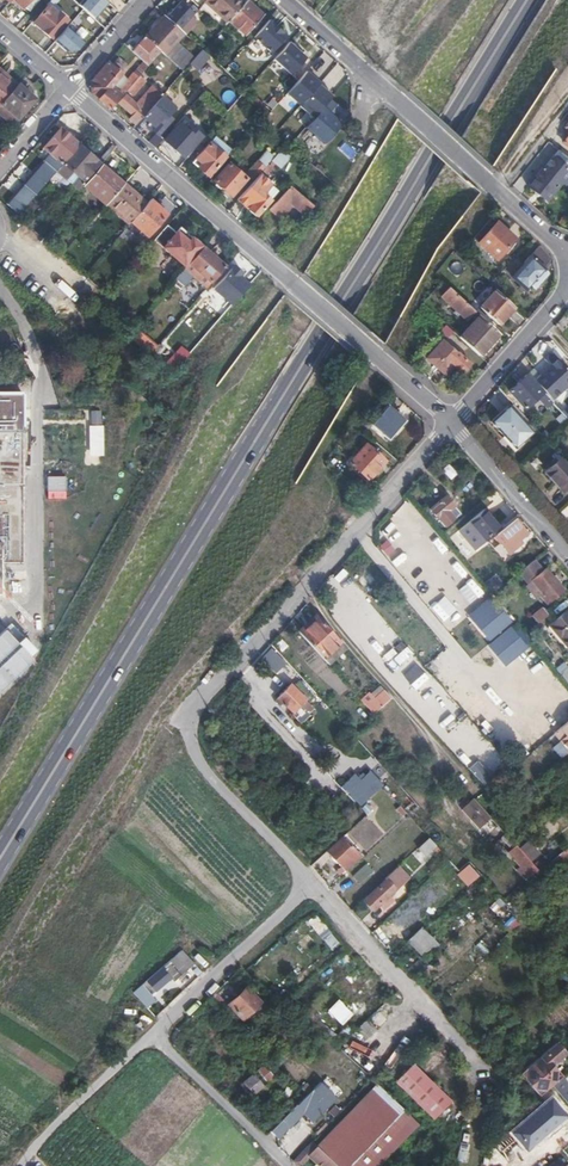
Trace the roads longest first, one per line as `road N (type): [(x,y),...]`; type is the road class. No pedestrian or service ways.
road 1 (secondary): [(0,854),(533,0)]
road 2 (residential): [(452,421),(195,712),(188,735),(197,760),(315,883)]
road 3 (residential): [(452,421),(67,93)]
road 4 (residential): [(284,0),(498,191)]
road 5 (residential): [(315,883),(483,1065)]
road 6 (residential): [(315,883),(154,1036)]
road 7 (residential): [(154,1036),(288,1165)]
road 8 (residential): [(154,1036),(24,1165)]
road 9 (residential): [(452,421),(567,555)]
road 10 (residential): [(567,293),(452,421)]
road 11 (residential): [(67,93),(148,0)]

